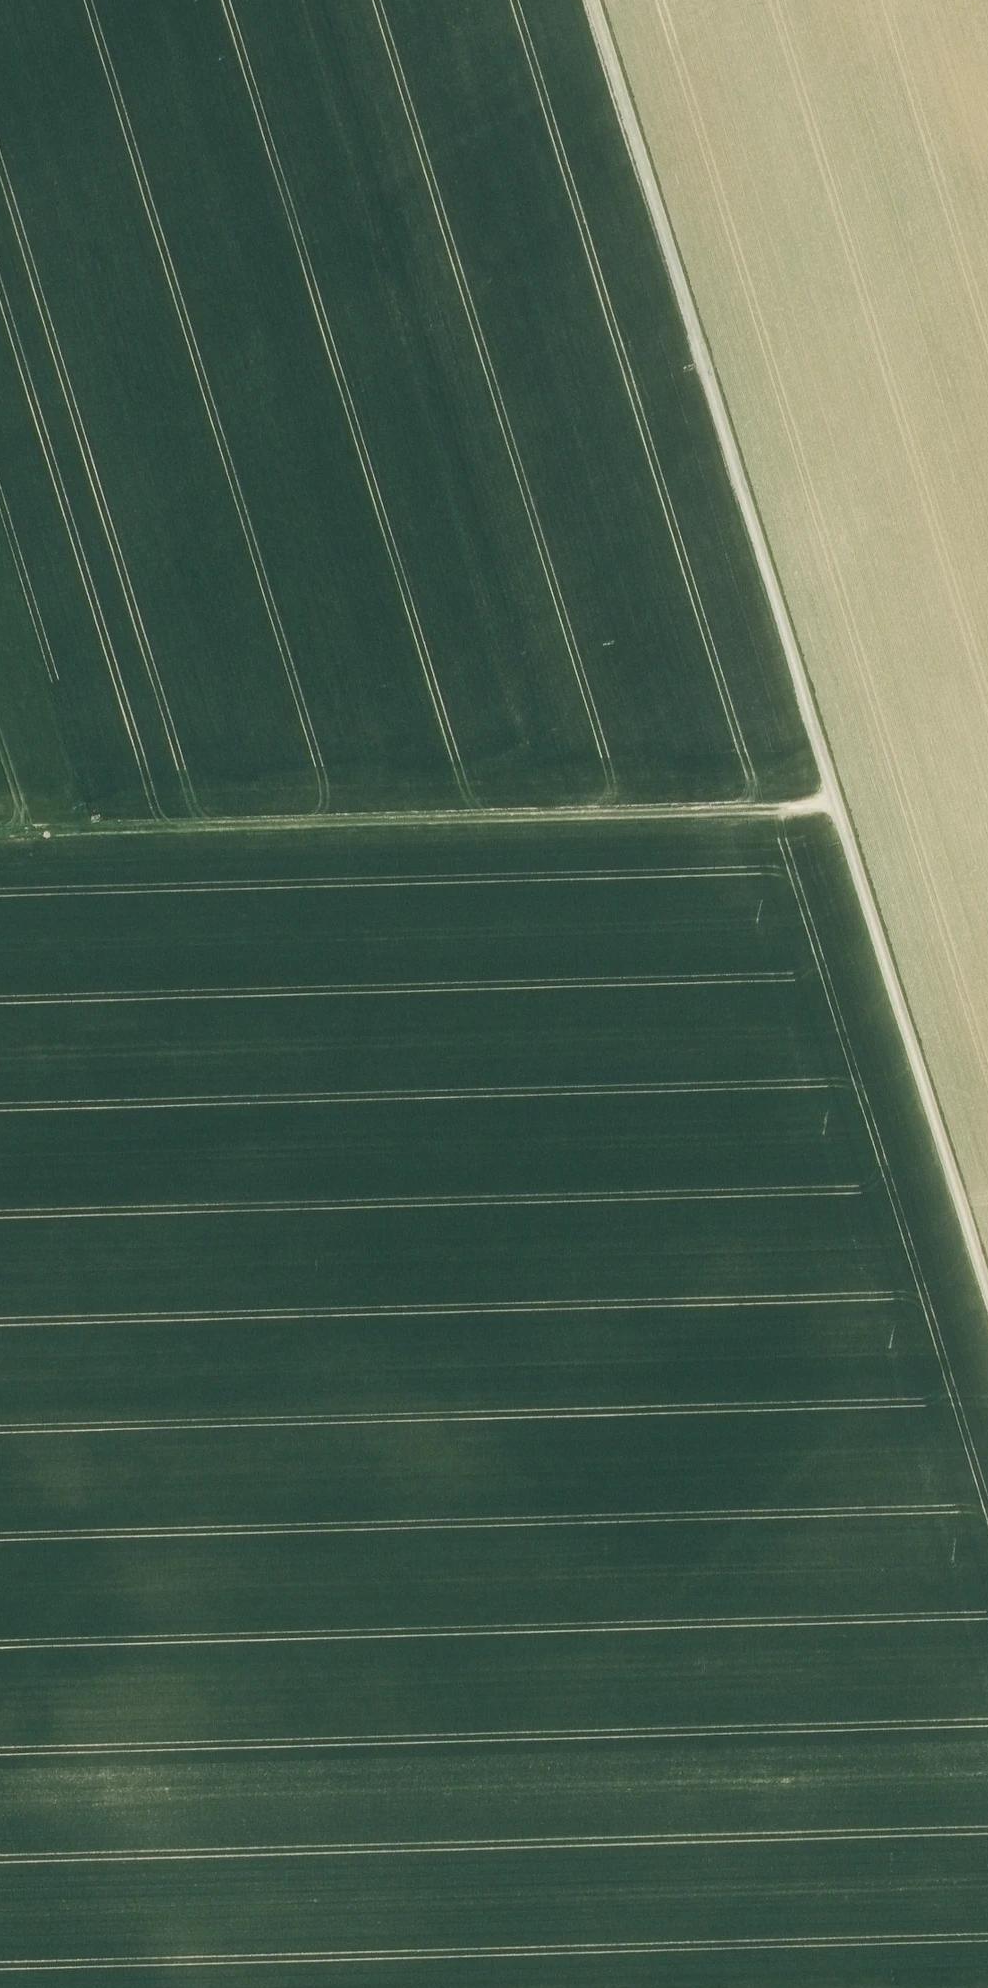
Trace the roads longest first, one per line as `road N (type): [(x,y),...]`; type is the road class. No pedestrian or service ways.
road 1 (track): [(609,0),(987,1265)]
road 2 (track): [(0,848),(852,823)]

